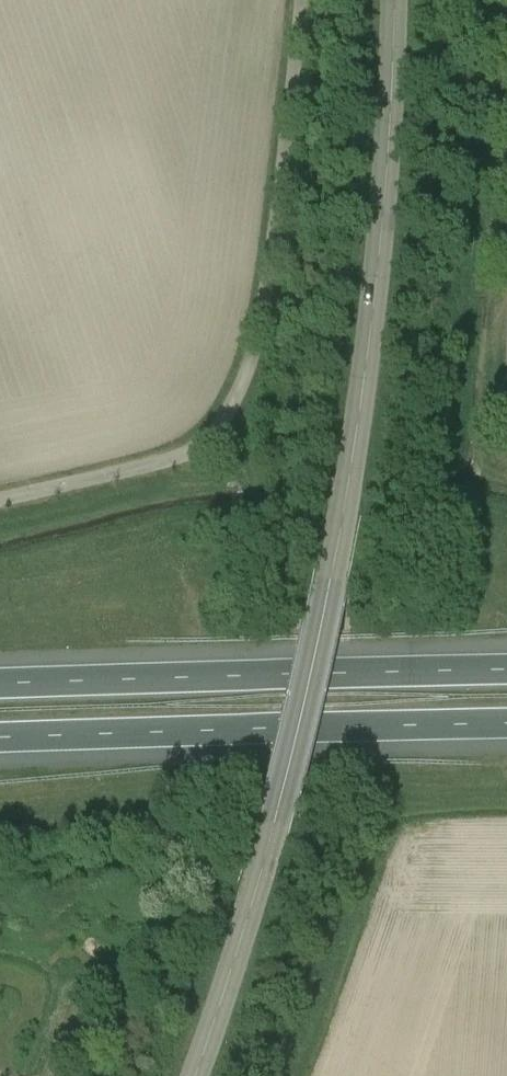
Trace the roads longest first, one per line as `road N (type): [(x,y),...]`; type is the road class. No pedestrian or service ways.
road 1 (tertiary): [(196,1075),(244,951),(330,586),(384,161),(394,0)]
road 2 (unclassified): [(300,0),(260,344),(243,404),(207,446),(154,466),(0,501)]
road 3 (motorway): [(0,738),(506,726)]
road 4 (motorway): [(506,673),(0,684)]

